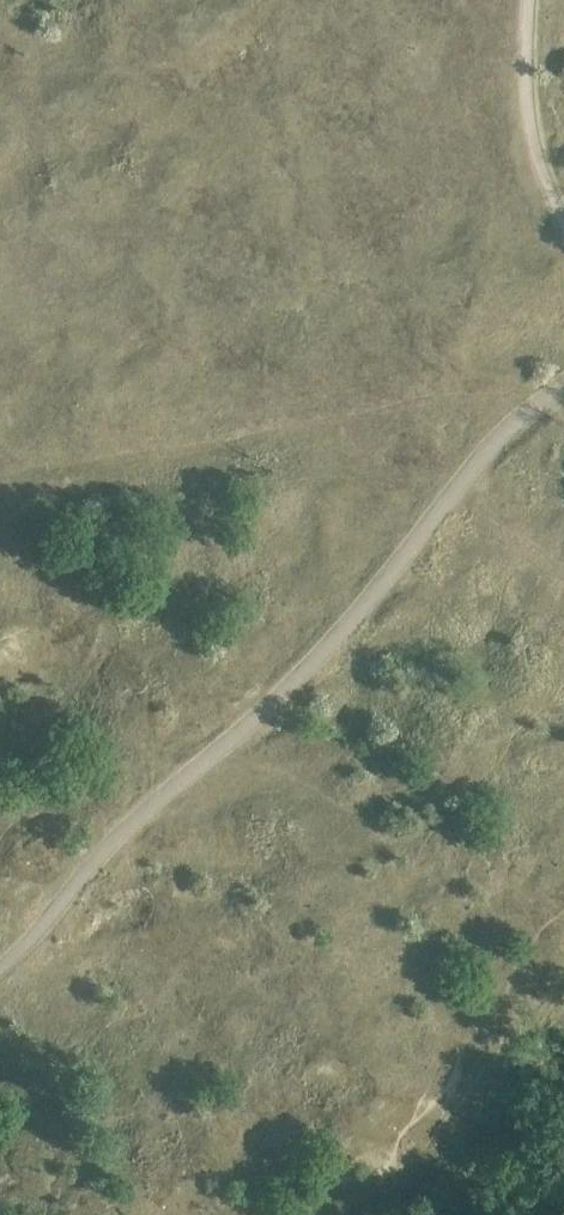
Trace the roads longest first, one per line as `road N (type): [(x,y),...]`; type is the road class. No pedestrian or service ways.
road 1 (track): [(0,971),(100,856),(340,633),(502,436),(563,382)]
road 2 (track): [(563,222),(528,105),(530,0)]

